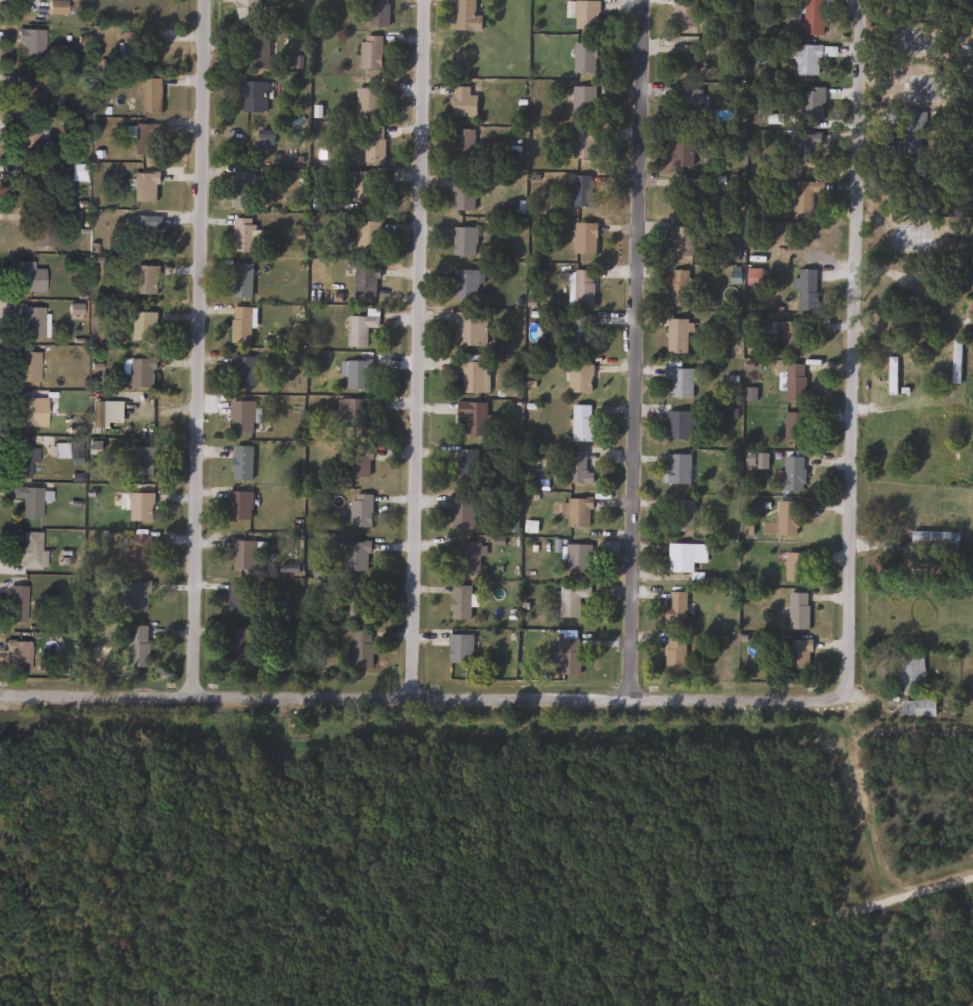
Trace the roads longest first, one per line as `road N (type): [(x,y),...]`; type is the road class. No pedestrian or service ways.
road 1 (residential): [(0,693),(629,700),(833,697),(845,689)]
road 2 (residential): [(642,0),(629,700)]
road 3 (residential): [(413,698),(426,0)]
road 4 (residential): [(194,696),(206,0)]
road 5 (residential): [(845,689),(857,0)]
road 6 (residential): [(675,1005),(742,954),(795,928),(972,875)]

